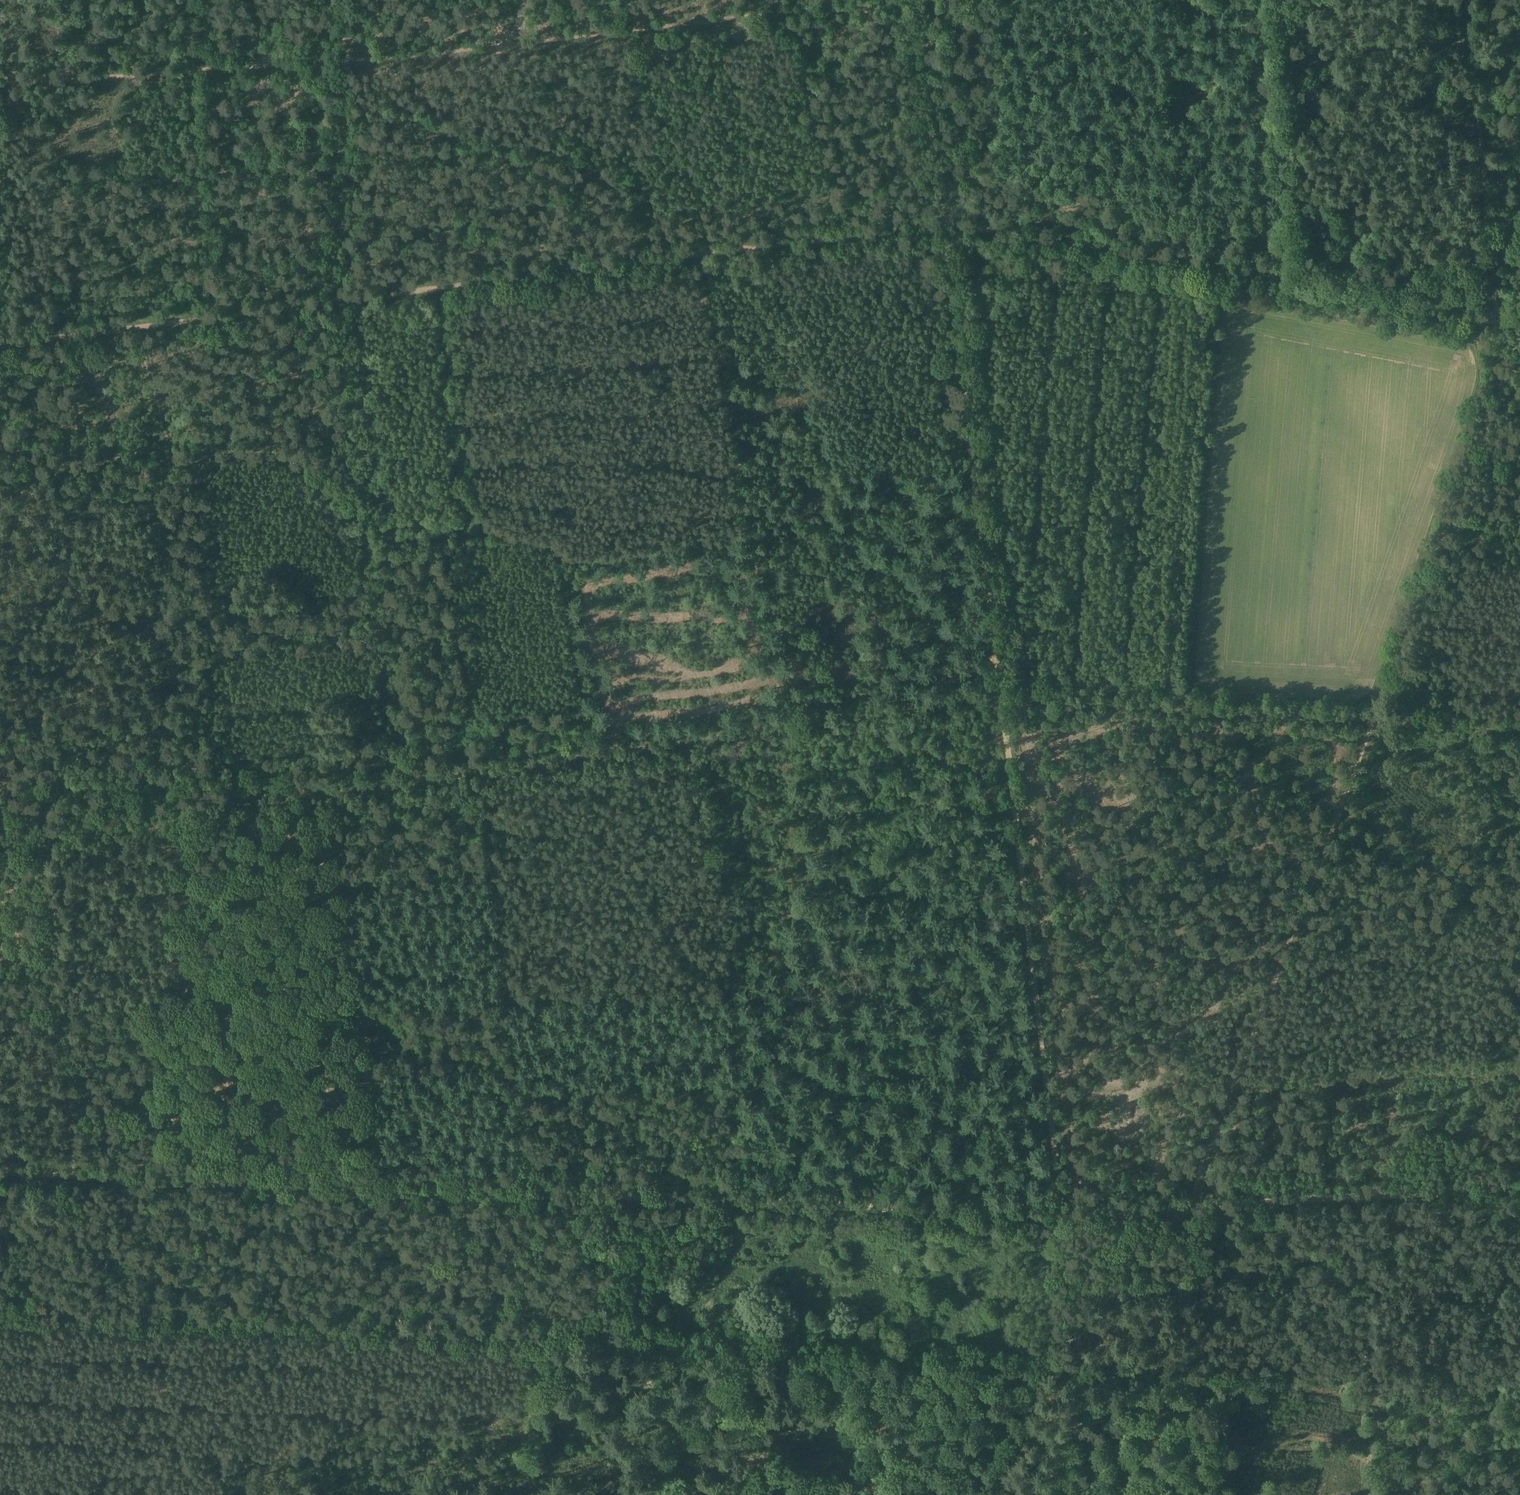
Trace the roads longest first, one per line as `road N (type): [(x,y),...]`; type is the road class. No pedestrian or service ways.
road 1 (track): [(1064,1206),(0,1166)]
road 2 (track): [(0,343),(941,226)]
road 3 (track): [(0,79),(631,33),(889,0)]
road 4 (track): [(0,506),(35,481),(95,462),(279,459),(341,505),(361,533),(383,702),(420,774),(591,747)]
road 5 (track): [(72,1170),(62,1000),(36,832),(194,808),(187,780),(174,774),(102,781),(0,774)]
road 6 (track): [(62,1000),(729,997)]
road 7 (track): [(941,226),(1278,276),(1519,327)]
road 8 (track): [(1064,1206),(1000,689)]
road 9 (track): [(1208,1165),(1375,716)]
road 10 (track): [(1000,689),(941,226)]
road 11 (track): [(743,1196),(728,916),(688,779),(684,737)]
road 12 (track): [(478,765),(493,998),(519,1188)]
road 13 (track): [(1519,327),(1375,716)]
road 14 (track): [(591,747),(1000,689)]
road 15 (track): [(364,545),(467,532),(561,560),(591,747)]
road 16 (track): [(1000,689),(1375,716)]
road 17 (track): [(148,1173),(171,1224),(182,1322),(0,1312)]
road 18 (track): [(182,1322),(507,1334)]
road 19 (track): [(1470,0),(1496,322)]
road 20 (track): [(1221,1466),(1308,1441),(1425,1482),(1519,1472)]
road 21 (track): [(1037,1494),(1078,1383),(1064,1206)]
road 22 (track): [(1519,1188),(1227,1205)]
road 23 (track): [(1278,276),(1260,0)]
road 24 (track): [(420,774),(194,808)]
road 25 (track): [(941,226),(914,0)]
road 26 (track): [(1227,1205),(1064,1206)]
road 27 (track): [(0,353),(32,400),(35,481)]
road 28 (track): [(1217,1494),(1226,1412),(1218,1374)]

